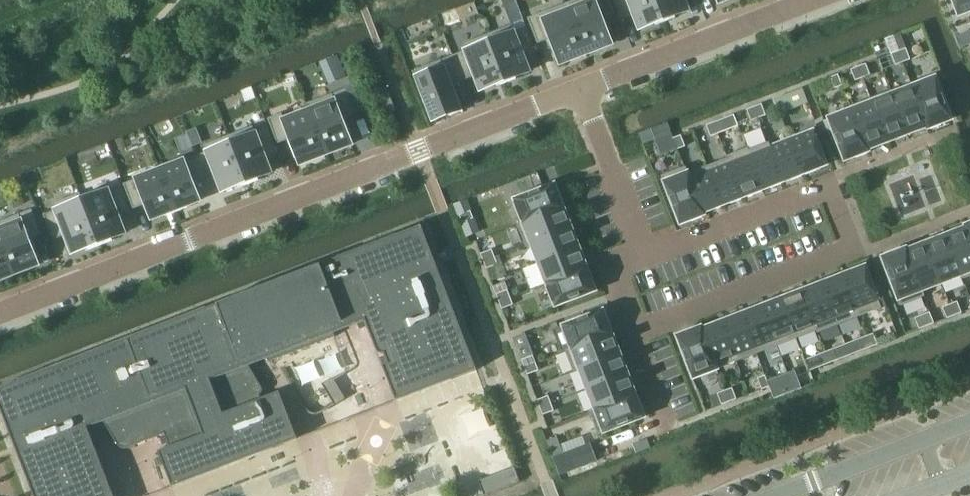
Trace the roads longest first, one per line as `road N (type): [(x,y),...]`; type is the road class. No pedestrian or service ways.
road 1 (residential): [(0,313),(581,90)]
road 2 (residential): [(642,251),(827,180),(856,253),(631,337)]
road 3 (residential): [(581,90),(812,0)]
road 4 (residential): [(581,90),(642,251)]

